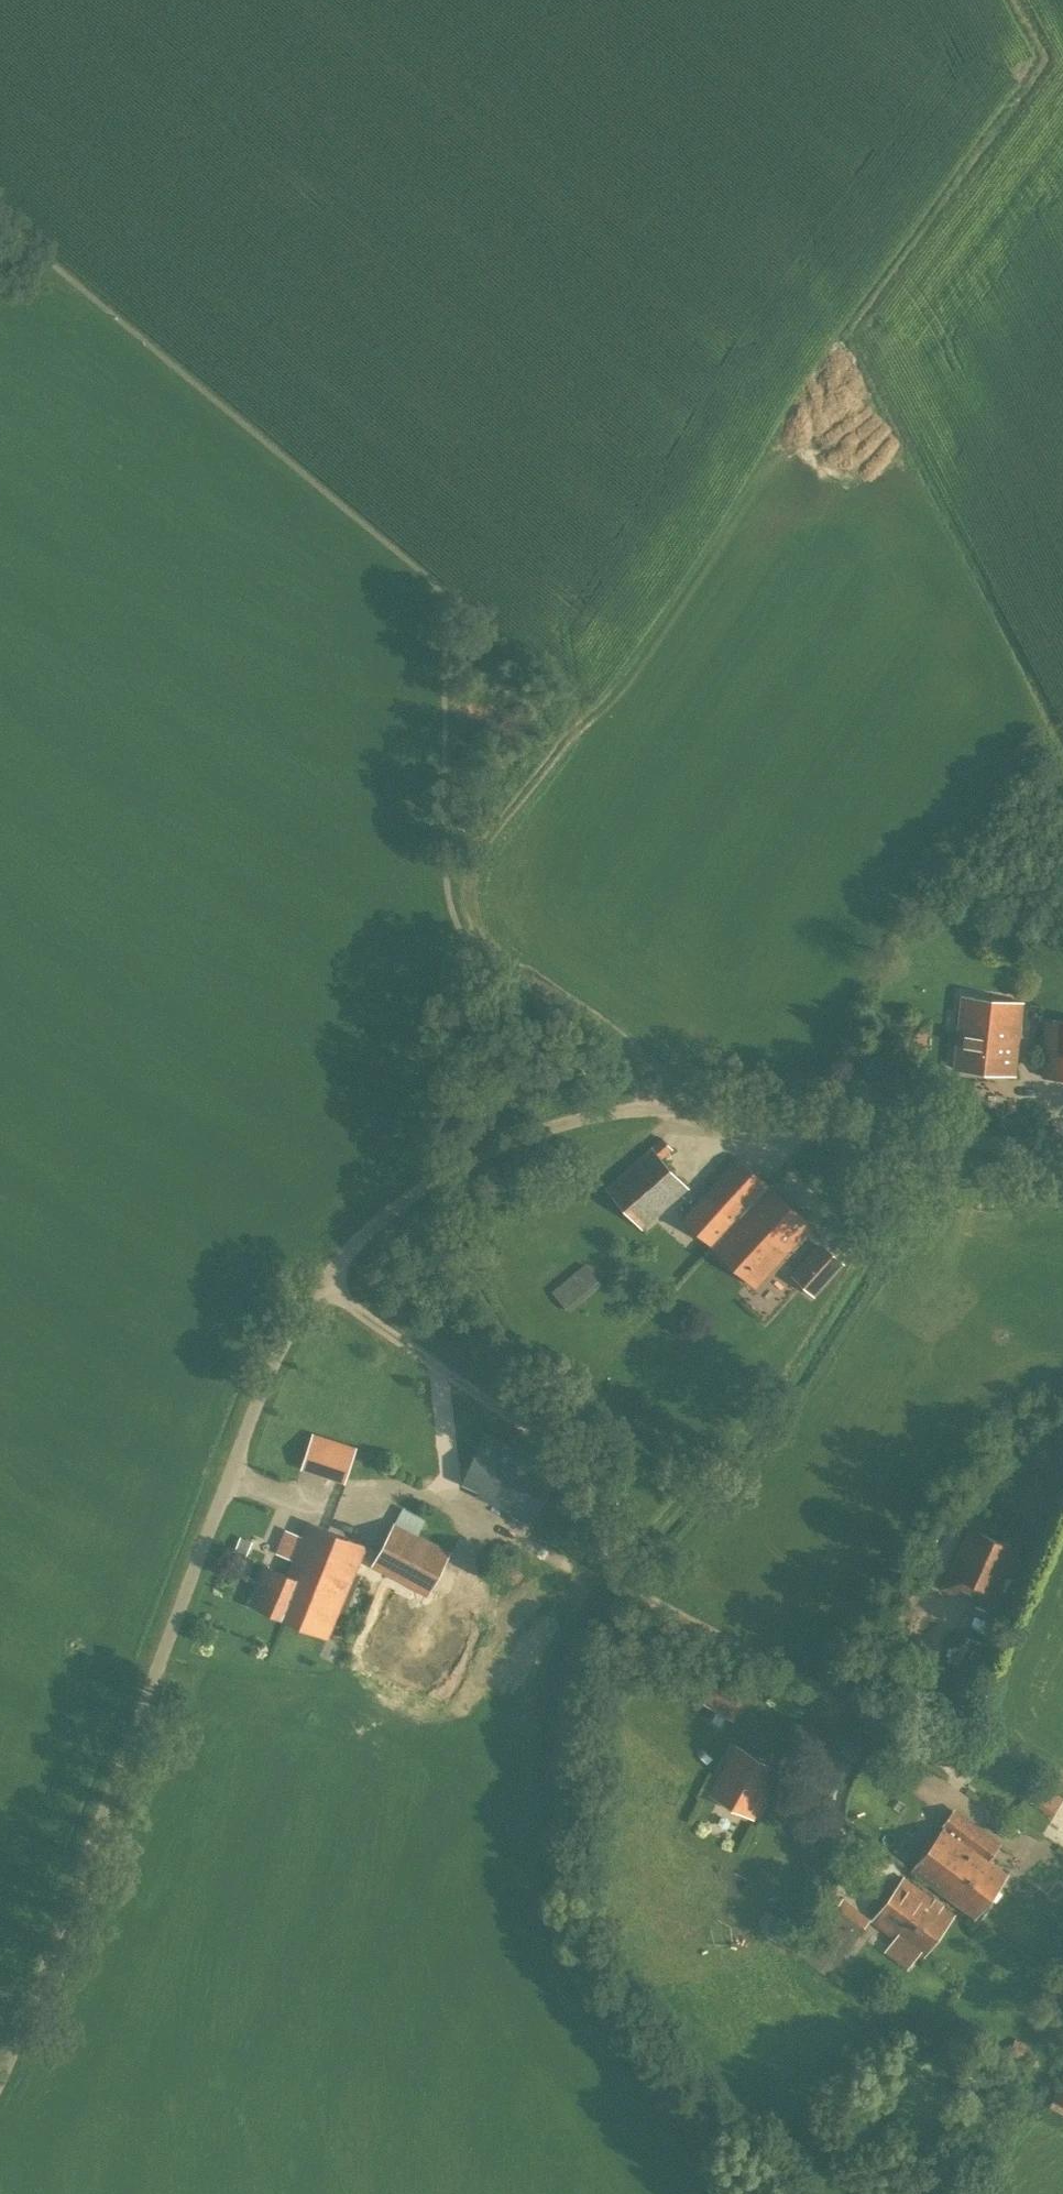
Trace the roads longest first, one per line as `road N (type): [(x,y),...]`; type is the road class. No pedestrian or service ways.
road 1 (unclassified): [(0,2084),(266,1382),(326,1278),(399,1203),(494,1147),(548,1126),(640,1108),(1062,1143)]

